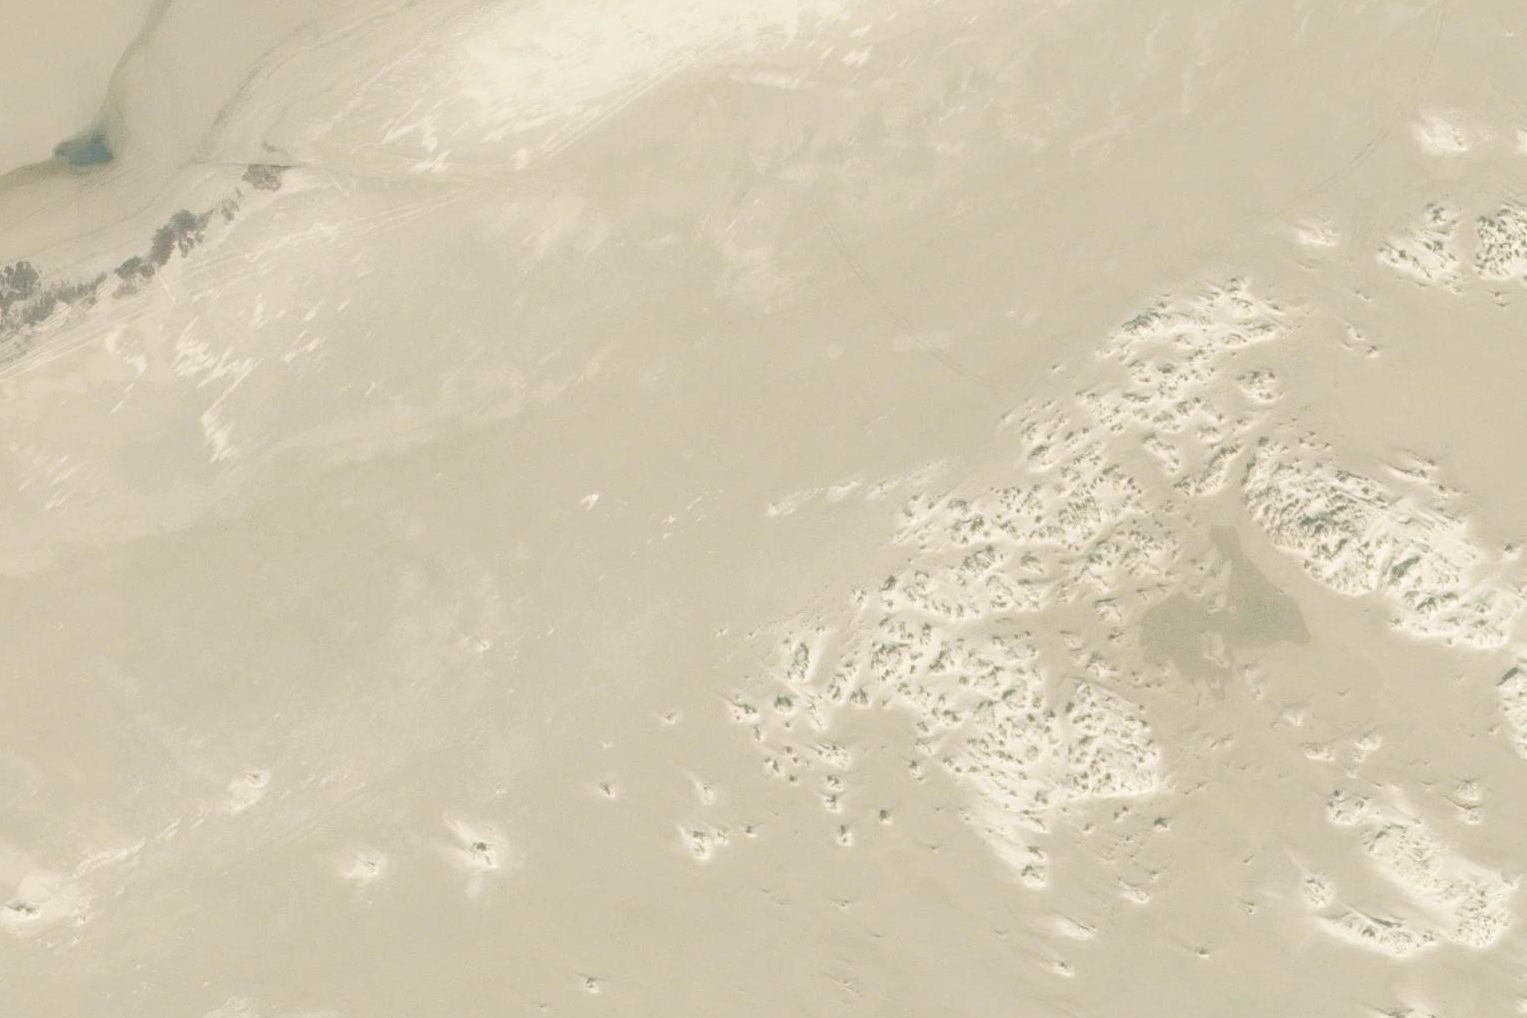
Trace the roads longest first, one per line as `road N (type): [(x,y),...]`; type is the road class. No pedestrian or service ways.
road 1 (track): [(0,661),(1098,0)]

